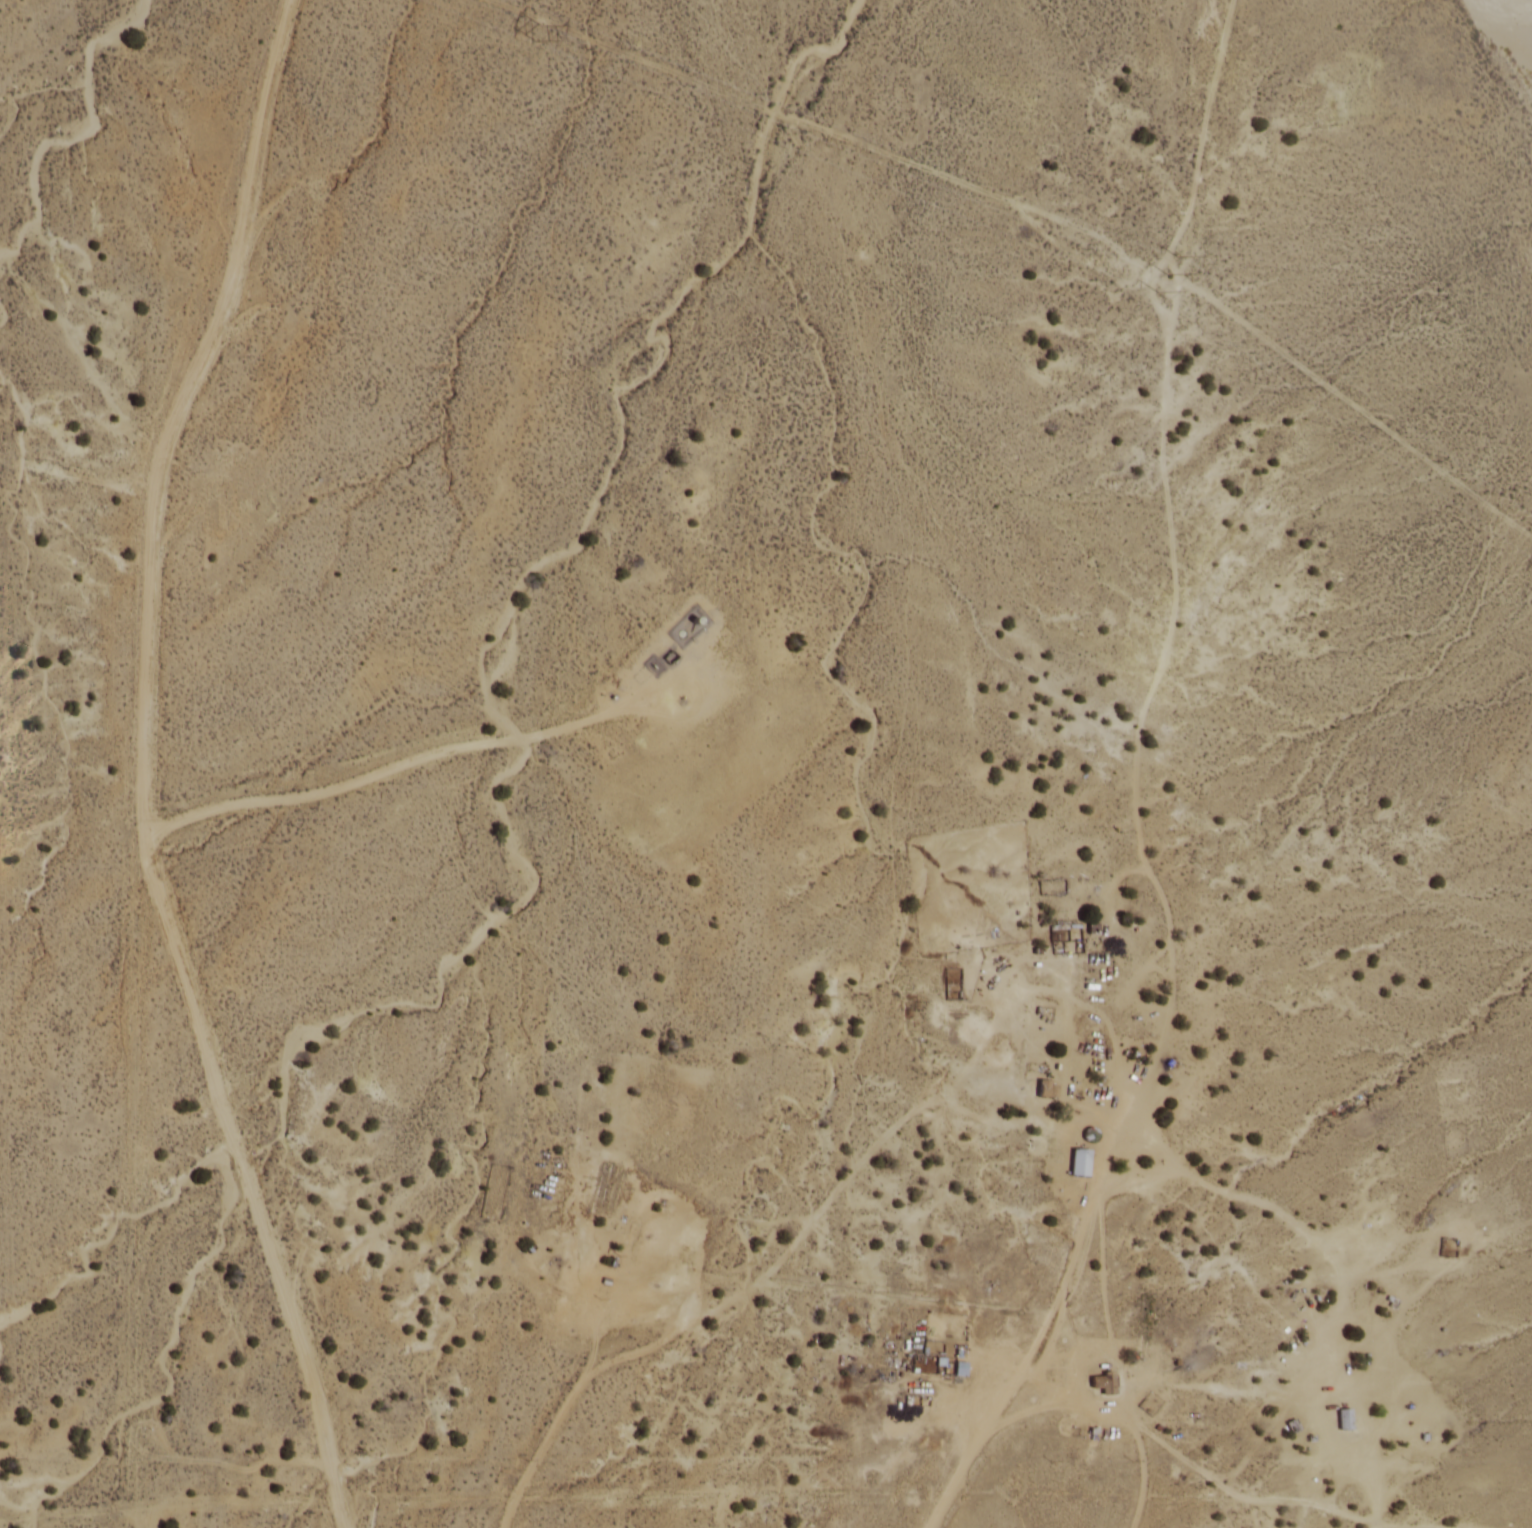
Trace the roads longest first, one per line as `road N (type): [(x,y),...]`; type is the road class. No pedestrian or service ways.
road 1 (residential): [(348,1527),(143,830),(162,447),(232,275),(287,0)]
road 2 (track): [(162,447),(114,405),(61,312),(0,256)]

